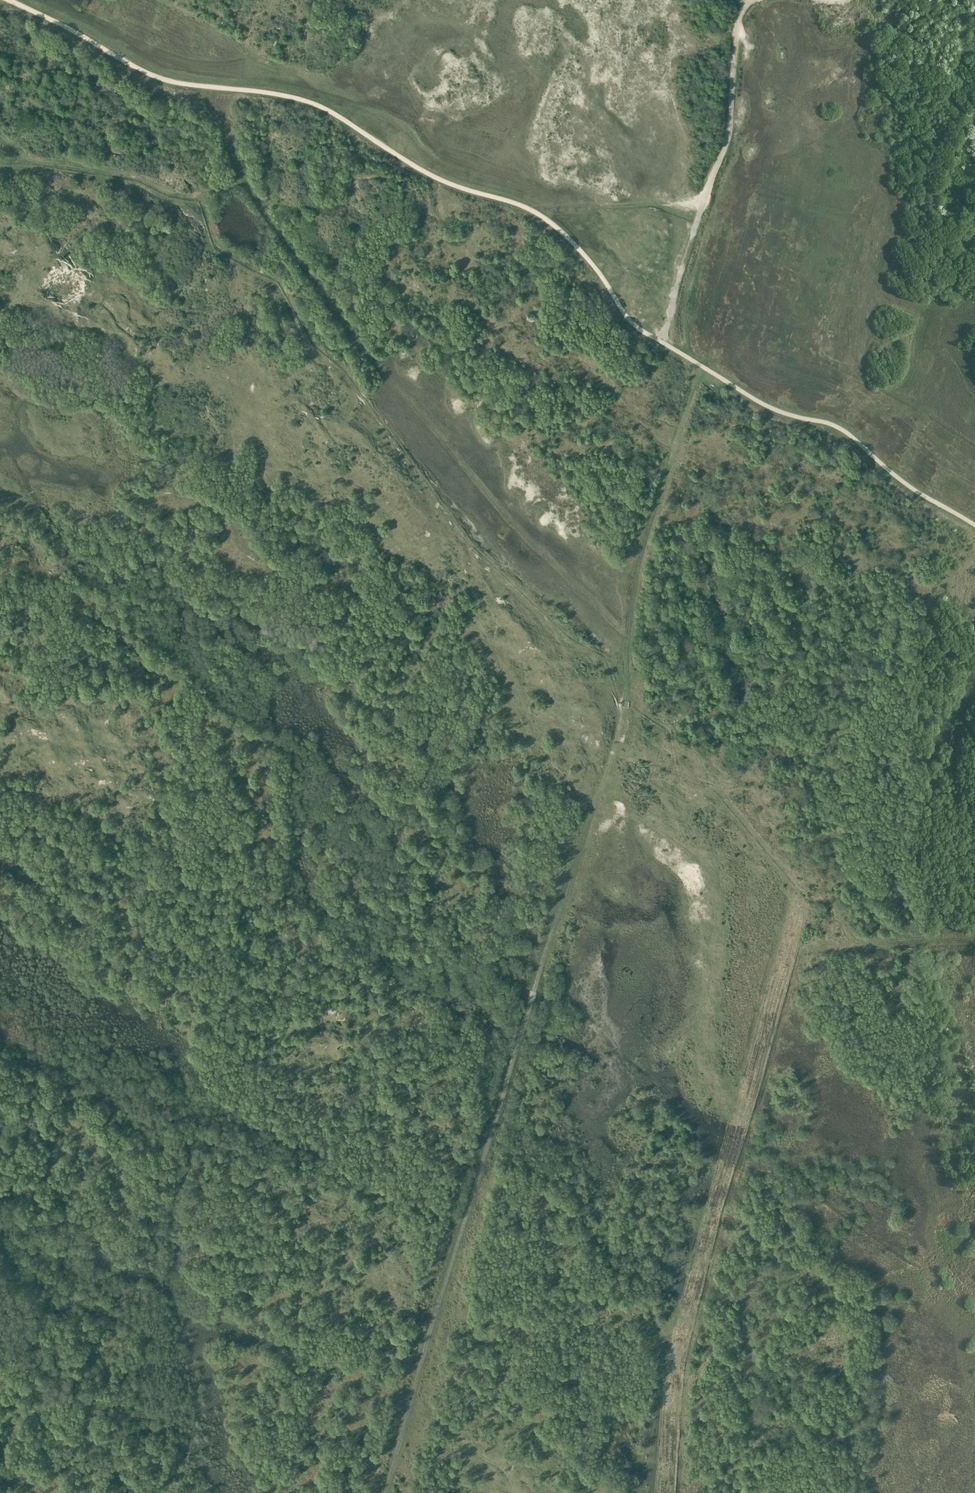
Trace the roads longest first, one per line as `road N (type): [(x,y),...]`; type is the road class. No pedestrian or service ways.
road 1 (track): [(661,341),(727,140),(736,33),(750,0)]

